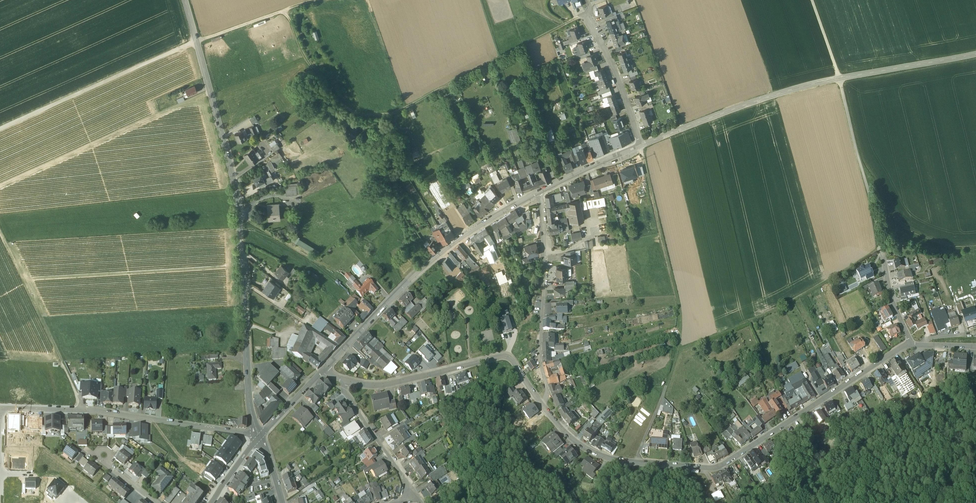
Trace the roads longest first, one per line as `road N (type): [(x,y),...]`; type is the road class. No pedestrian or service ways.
road 1 (track): [(634,463),(678,348),(780,308),(880,245),(813,0)]
road 2 (tertiary): [(185,0),(240,216),(249,404),(261,438)]
road 3 (residential): [(541,404),(589,451),(634,463),(721,466),(912,346)]
road 4 (track): [(574,19),(398,112),(372,117),(336,104),(309,68),(290,13)]
road 5 (track): [(331,0),(197,41),(0,129)]
road 6 (tertiary): [(975,54),(802,87),(643,145)]
road 7 (tertiary): [(542,190),(439,254),(324,370)]
road 8 (unclassified): [(261,438),(134,416),(1,409)]
road 9 (residential): [(344,381),(381,385),(508,357),(541,404)]
road 10 (residential): [(541,404),(548,396),(542,190)]
road 11 (track): [(678,348),(679,311),(643,145)]
road 12 (track): [(0,232),(84,411)]
road 13 (residential): [(344,381),(344,392),(409,484),(411,497),(392,502)]
road 14 (track): [(975,247),(939,251),(897,232),(880,184),(864,176)]
road 15 (track): [(240,216),(338,277),(356,301)]
road 16 (residential): [(643,145),(585,14)]

